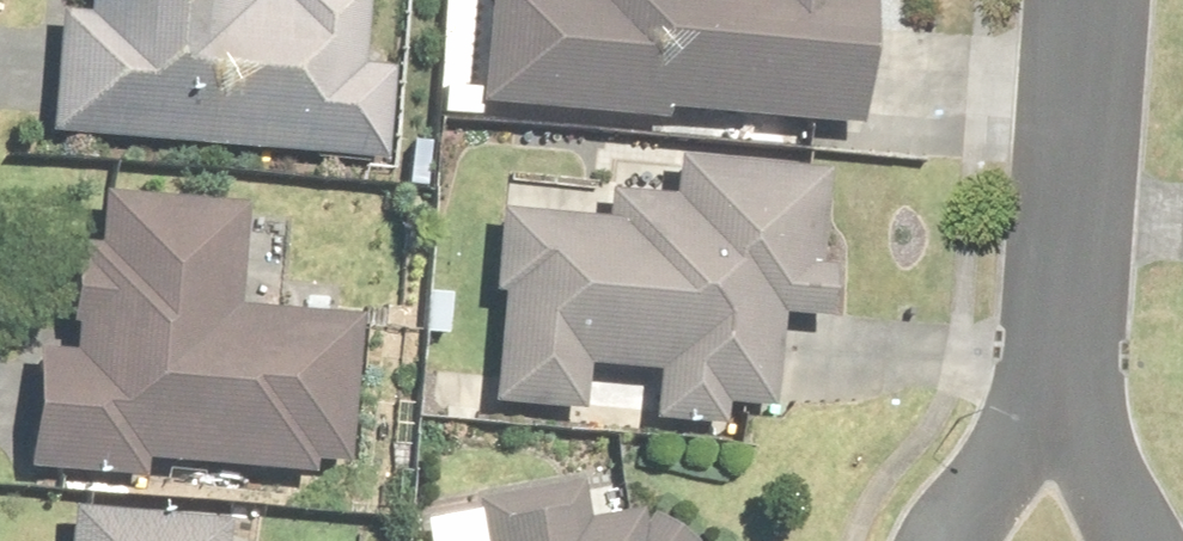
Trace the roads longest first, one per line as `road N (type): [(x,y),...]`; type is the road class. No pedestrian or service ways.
road 1 (residential): [(1087,0),(1053,417)]
road 2 (residential): [(1053,417),(1115,480),(1143,540)]

